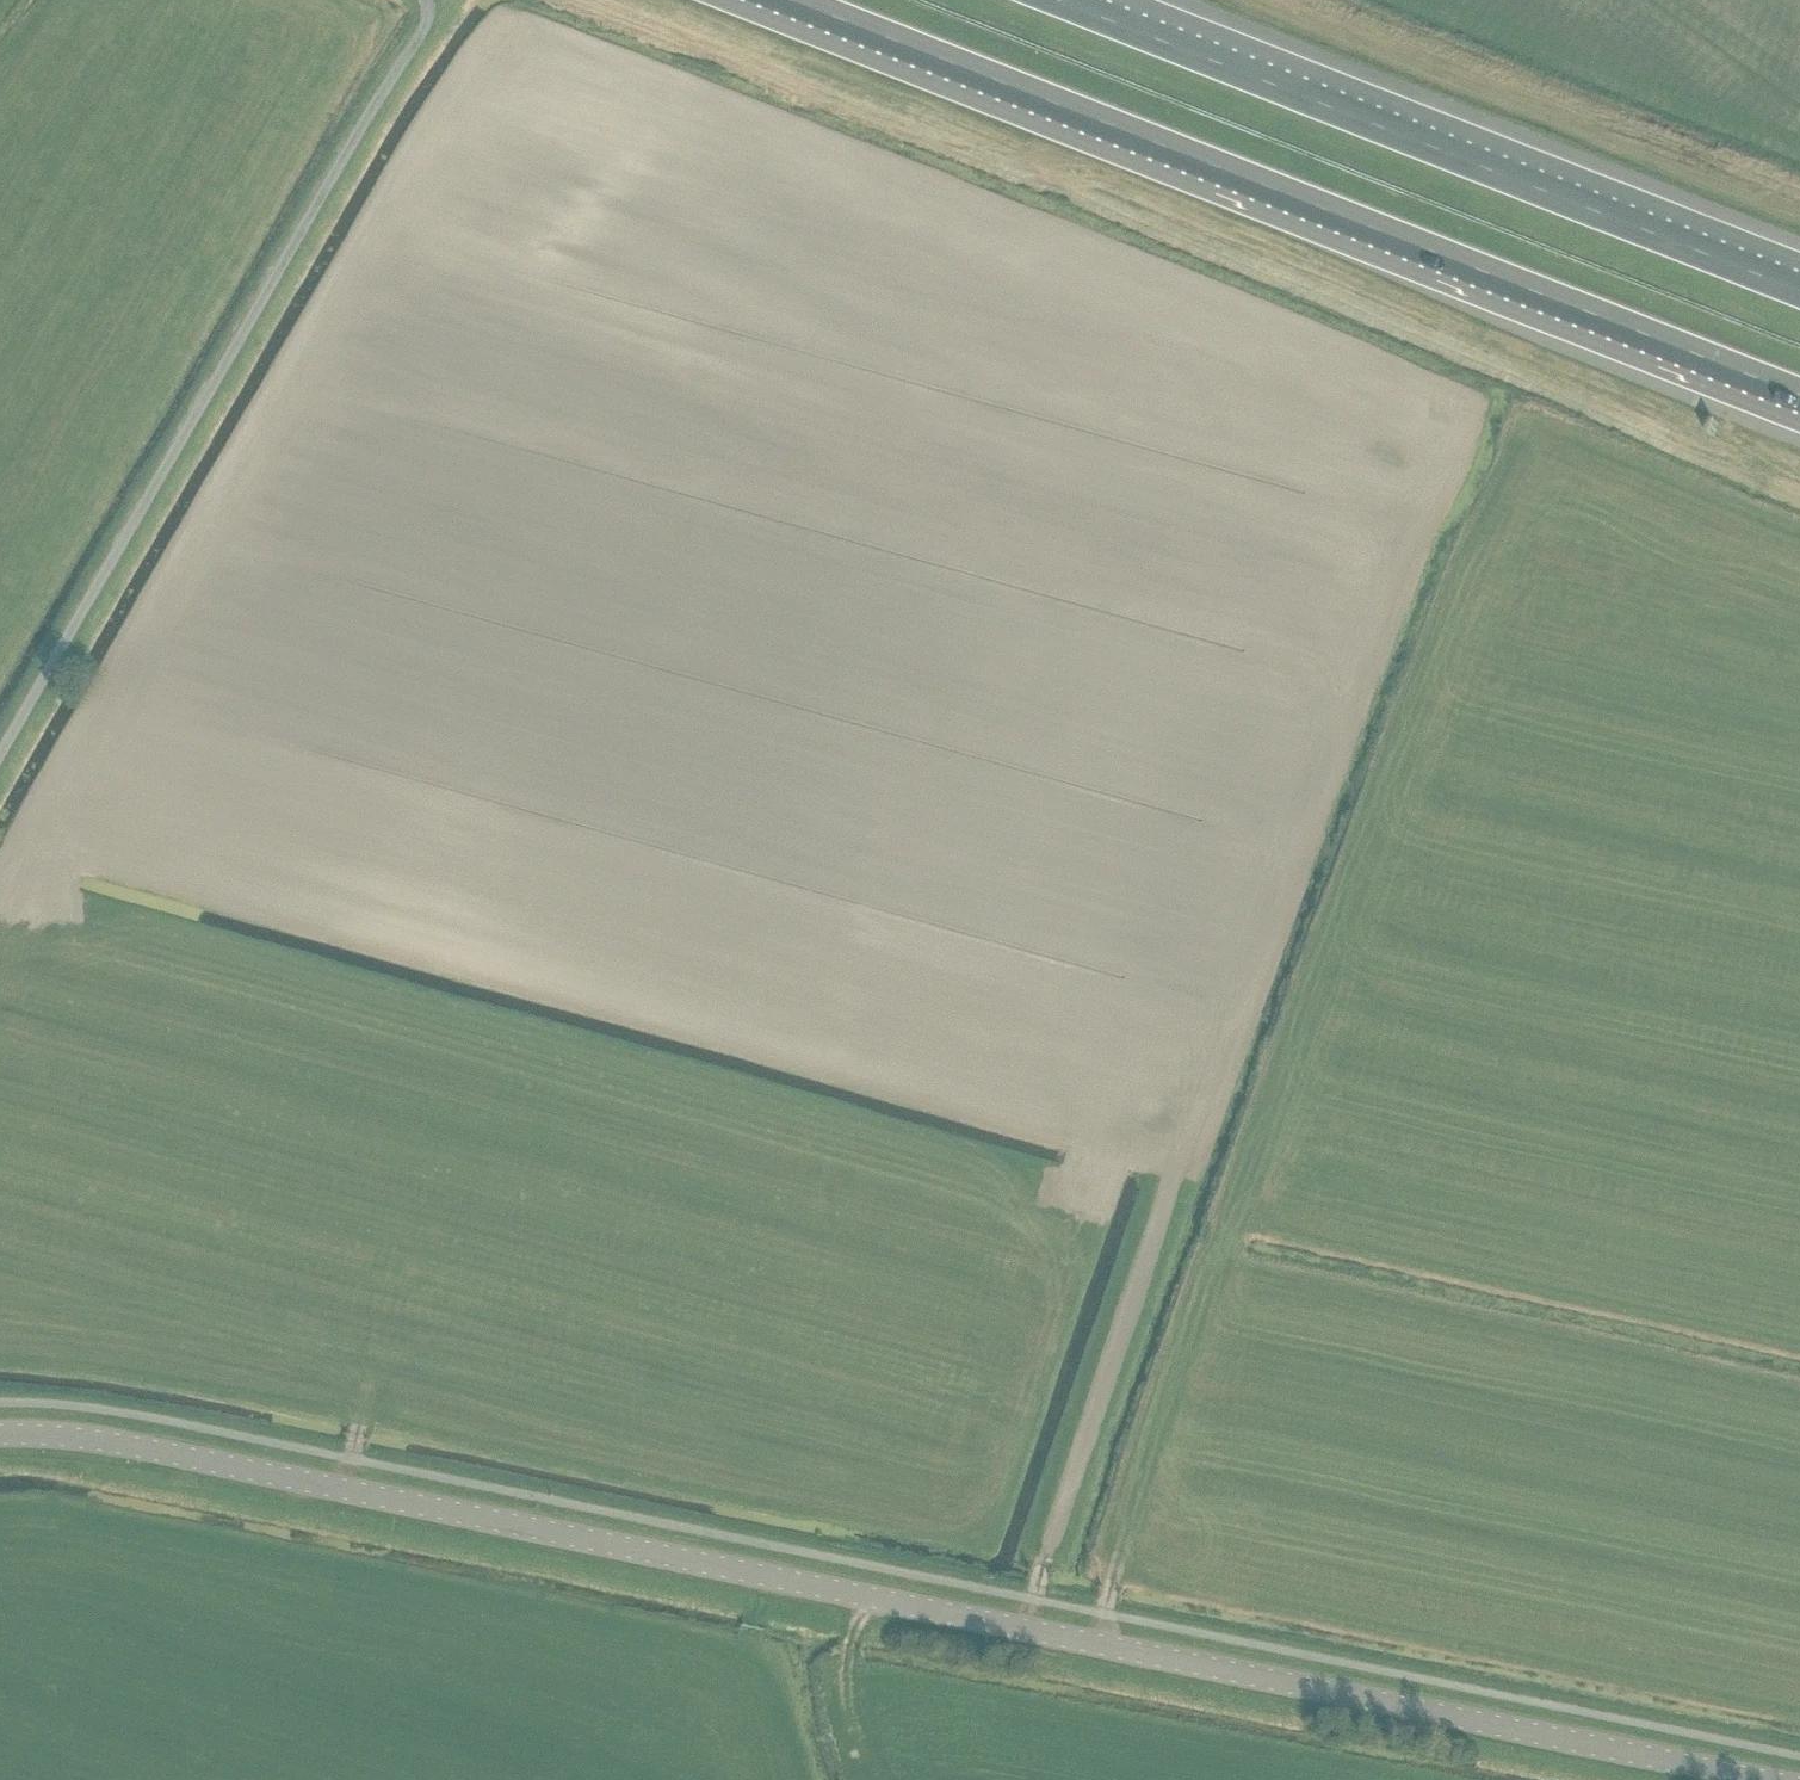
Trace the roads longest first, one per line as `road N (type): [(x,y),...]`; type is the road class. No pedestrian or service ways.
road 1 (tertiary): [(0,1434),(161,1451),(1764,1779)]
road 2 (motorway): [(798,0),(1799,394)]
road 3 (motorway): [(1799,287),(1054,0)]

